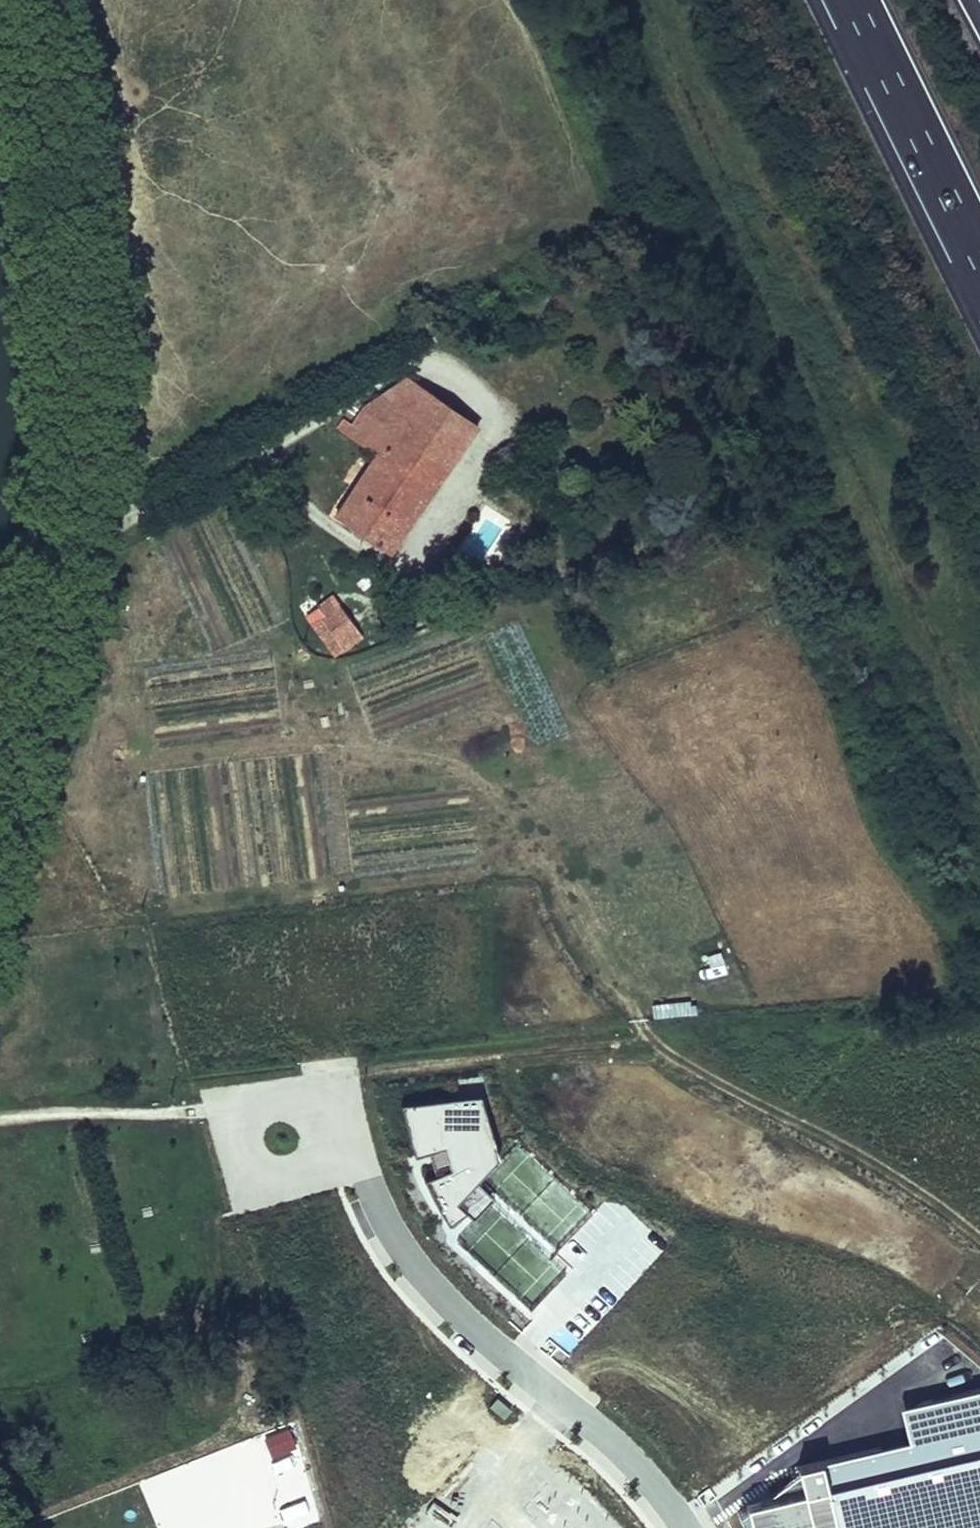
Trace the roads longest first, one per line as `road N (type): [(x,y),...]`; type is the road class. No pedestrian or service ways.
road 1 (unclassified): [(276,1131),(361,1167),(405,1244),(462,1312),(658,1485),(685,1527)]
road 2 (motorway): [(852,0),(979,259)]

